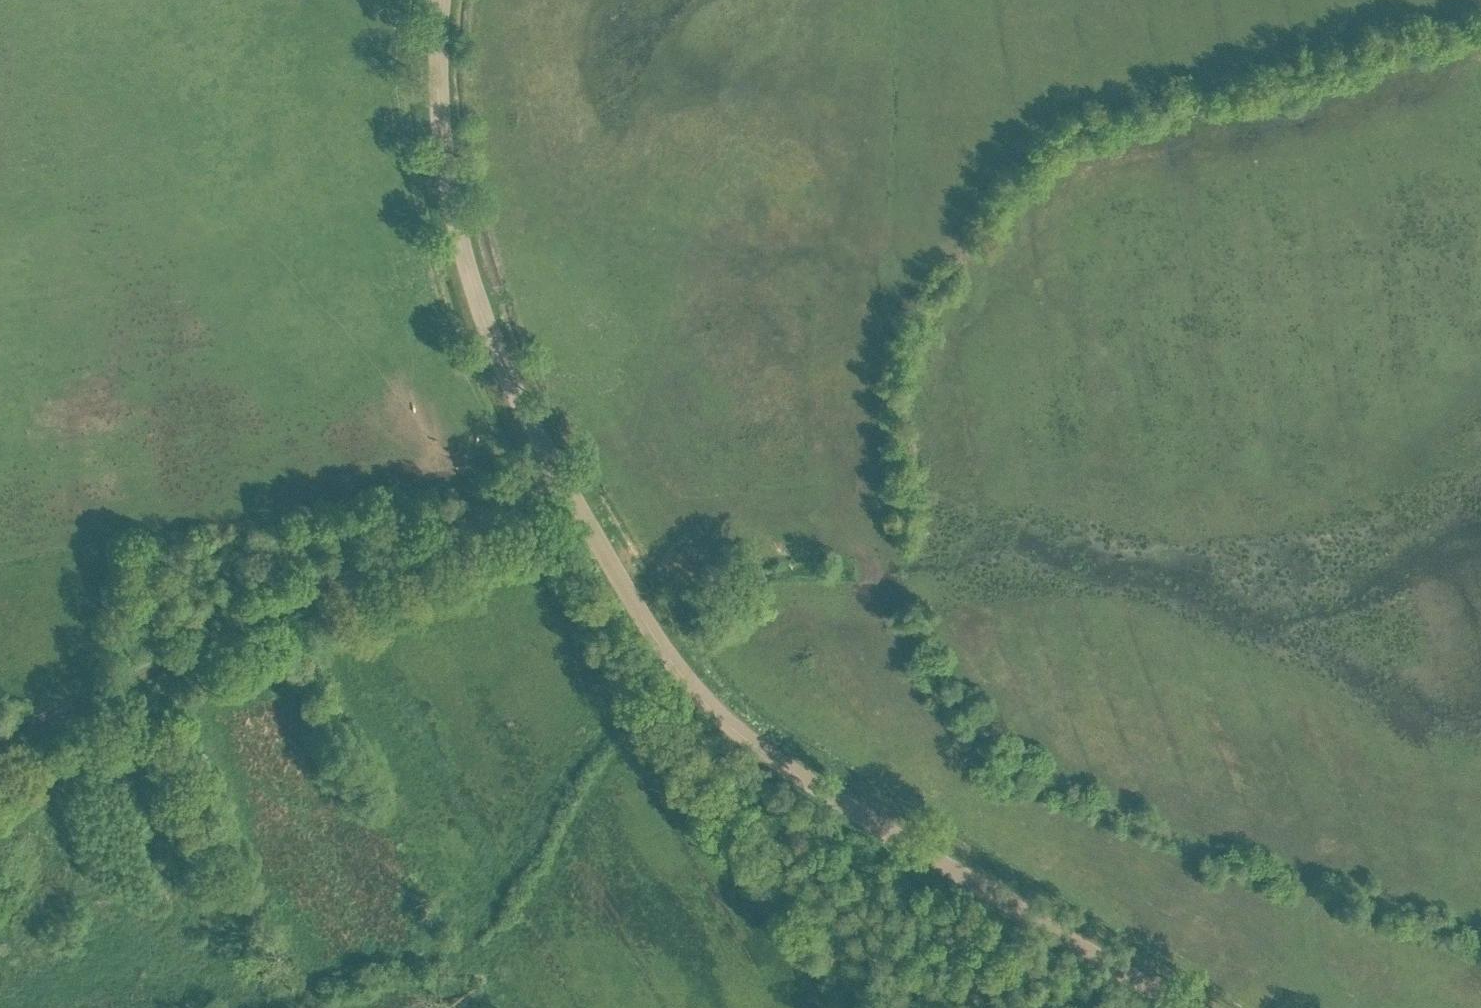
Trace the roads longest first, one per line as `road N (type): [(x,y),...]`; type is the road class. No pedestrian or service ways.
road 1 (tertiary): [(1179,1007),(807,779),(732,725),(687,679),(562,483),(481,321),(445,169),(437,73),(441,0)]
road 2 (track): [(0,739),(477,522)]

